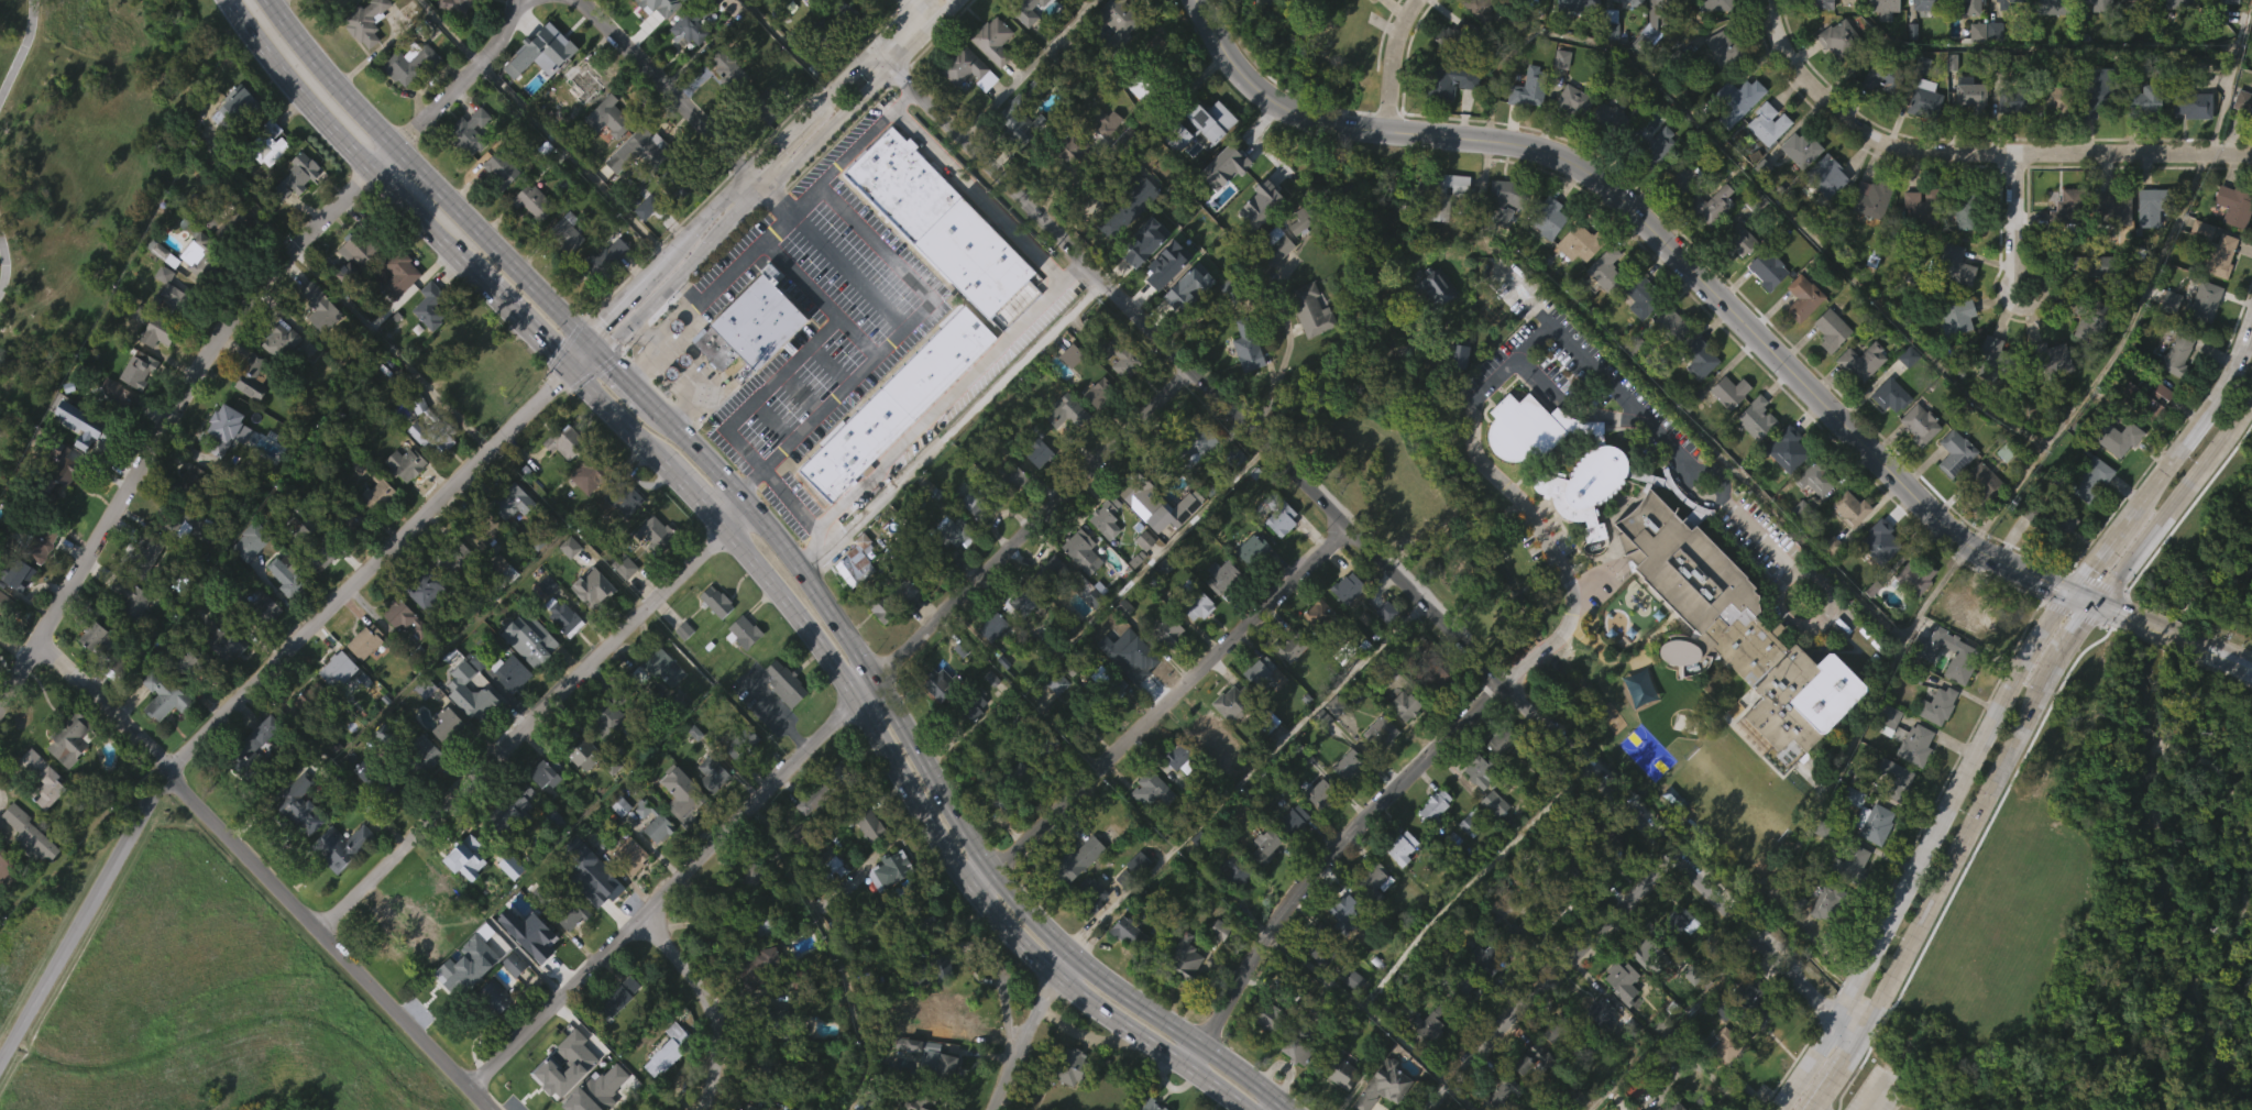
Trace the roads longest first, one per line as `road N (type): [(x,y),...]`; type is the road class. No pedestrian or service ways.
road 1 (residential): [(879,55),(1856,1047)]
road 2 (tertiary): [(1193,0),(1219,45),(1277,106),(1383,133),(1536,151),(1581,168),(1936,524),(2004,569)]
road 3 (residential): [(470,1088),(1193,370)]
road 4 (primary): [(1288,1109),(1045,930),(973,845),(880,679),(809,578),(743,494),(651,402)]
road 5 (secondary): [(2251,323),(2208,414),(2024,648),(1888,924),(1780,1109)]
road 6 (primary): [(723,521),(787,596),(991,909),(1059,979),(1242,1109)]
road 7 (residential): [(0,706),(213,341),(262,278),(373,167)]
road 8 (residential): [(318,930),(718,539),(723,521)]
road 9 (residential): [(168,771),(571,366)]
road 10 (residential): [(1770,0),(1794,66),(1880,143),(1927,152),(2251,161)]
road 11 (residential): [(975,889),(1350,528)]
road 12 (residential): [(1502,682),(1287,899),(1183,1066)]
road 13 (residential): [(490,1109),(168,771)]
road 14 (secondary): [(1856,1047),(2044,675)]
road 15 (residential): [(1434,1109),(1677,857)]
road 16 (residential): [(0,1063),(168,771)]
road 17 (tertiary): [(766,194),(956,0)]
road 18 (primary): [(587,337),(396,145)]
road 19 (secondary): [(2097,608),(2251,395)]
road 20 (residential): [(572,0),(755,183)]
road 21 (tertiary): [(931,0),(755,183)]
road 22 (primary): [(230,0),(257,44),(373,167)]
road 23 (residential): [(701,1109),(714,1079),(717,1025),(642,915)]
road 24 (primary): [(396,145),(273,0)]
road 25 (residential): [(1273,450),(1406,323)]
road 26 (residential): [(168,771),(37,642)]
road 27 (residential): [(986,1109),(1074,956)]
road 28 (residential): [(420,122),(482,64),(518,0)]
road 29 (tertiary): [(701,232),(587,337)]
road 30 (primary): [(373,167),(482,277)]
road 31 (tertiary): [(605,353),(714,245)]
road 32 (primary): [(571,366),(669,466)]
road 33 (residential): [(1383,133),(1389,52),(1416,0)]
road 34 (residential): [(2014,153),(2015,290)]
road 35 (primary): [(482,277),(571,366)]

